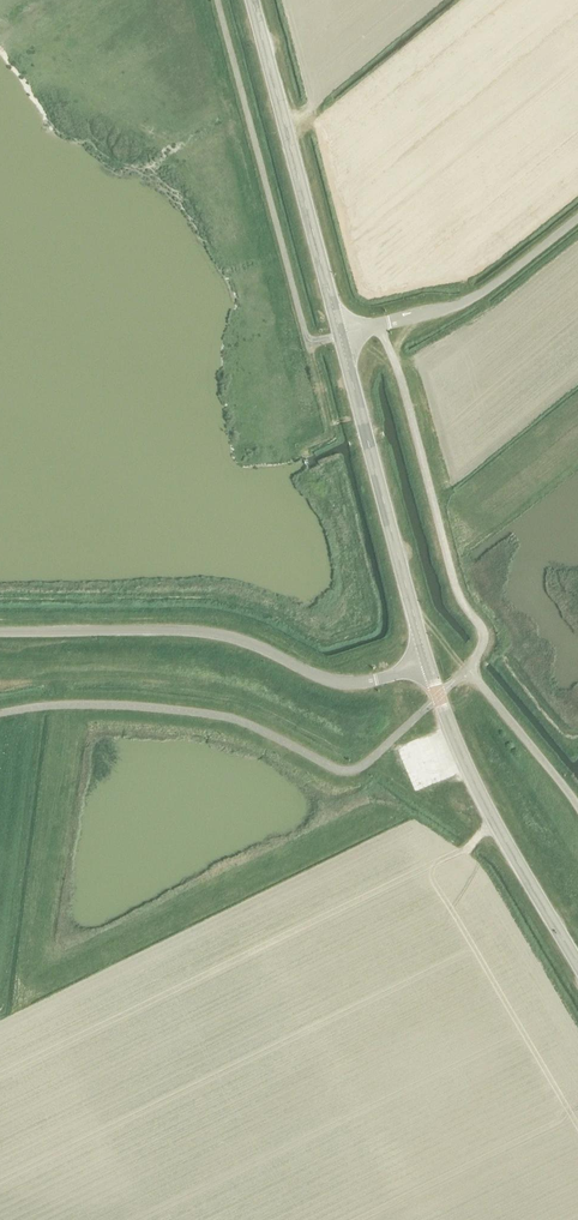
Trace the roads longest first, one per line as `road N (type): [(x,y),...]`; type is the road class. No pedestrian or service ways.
road 1 (track): [(0,595),(212,596),(316,634),(359,629),(370,614),(337,480)]
road 2 (unclassified): [(0,632),(219,635),(345,683),(427,662)]
road 3 (tertiary): [(340,336),(252,0)]
road 4 (tertiary): [(427,662),(340,336)]
road 5 (tertiary): [(577,962),(477,788),(427,662)]
road 6 (unclassified): [(340,336),(457,306),(577,217)]

